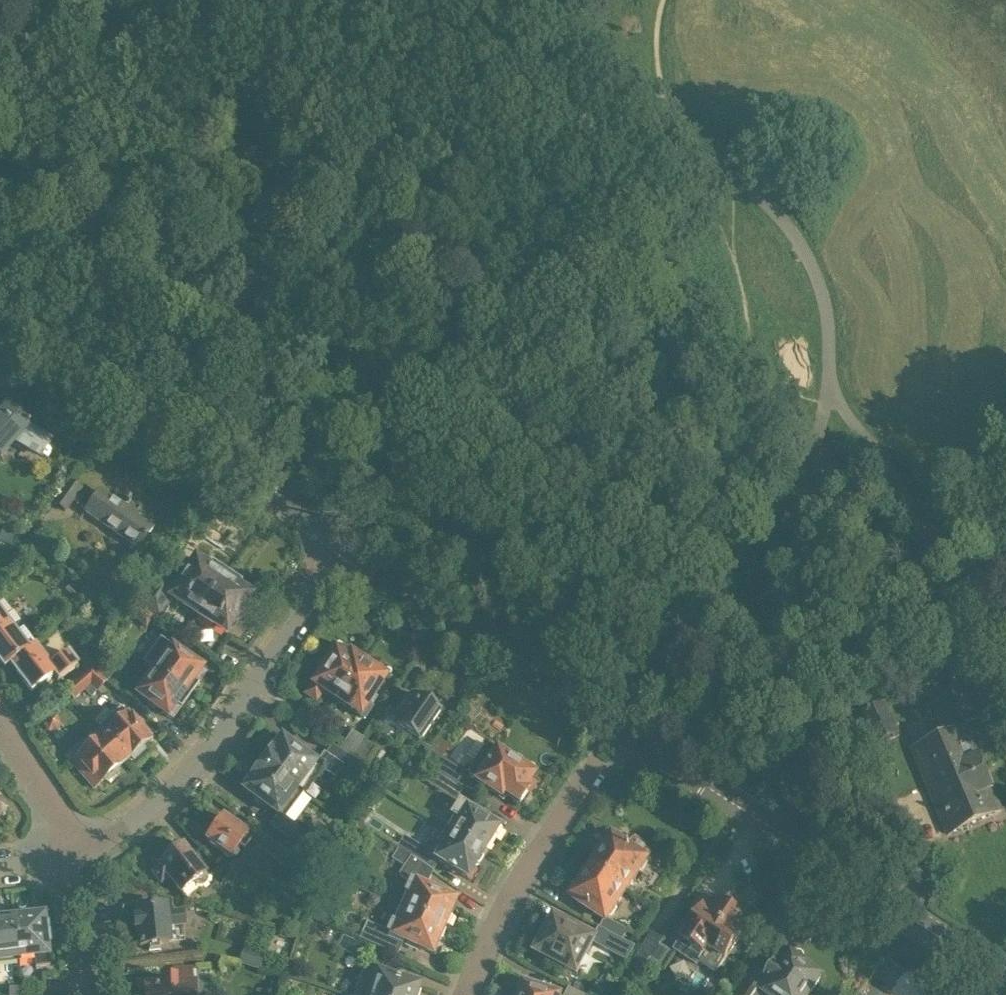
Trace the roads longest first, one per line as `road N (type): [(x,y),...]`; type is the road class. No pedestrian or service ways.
road 1 (secondary): [(1005,983),(345,545)]
road 2 (track): [(928,575),(893,470),(830,382),(824,302),(798,240),(555,0)]
road 3 (track): [(830,382),(787,562),(774,737),(759,817)]
road 4 (secondary): [(345,545),(52,343),(0,296)]
road 5 (residential): [(73,857),(146,815),(200,765),(345,545)]
road 6 (residential): [(464,994),(526,872),(590,771)]
road 7 (track): [(1005,738),(928,575)]
road 8 (residential): [(73,857),(38,780),(0,728)]
road 9 (residential): [(91,994),(73,857)]

